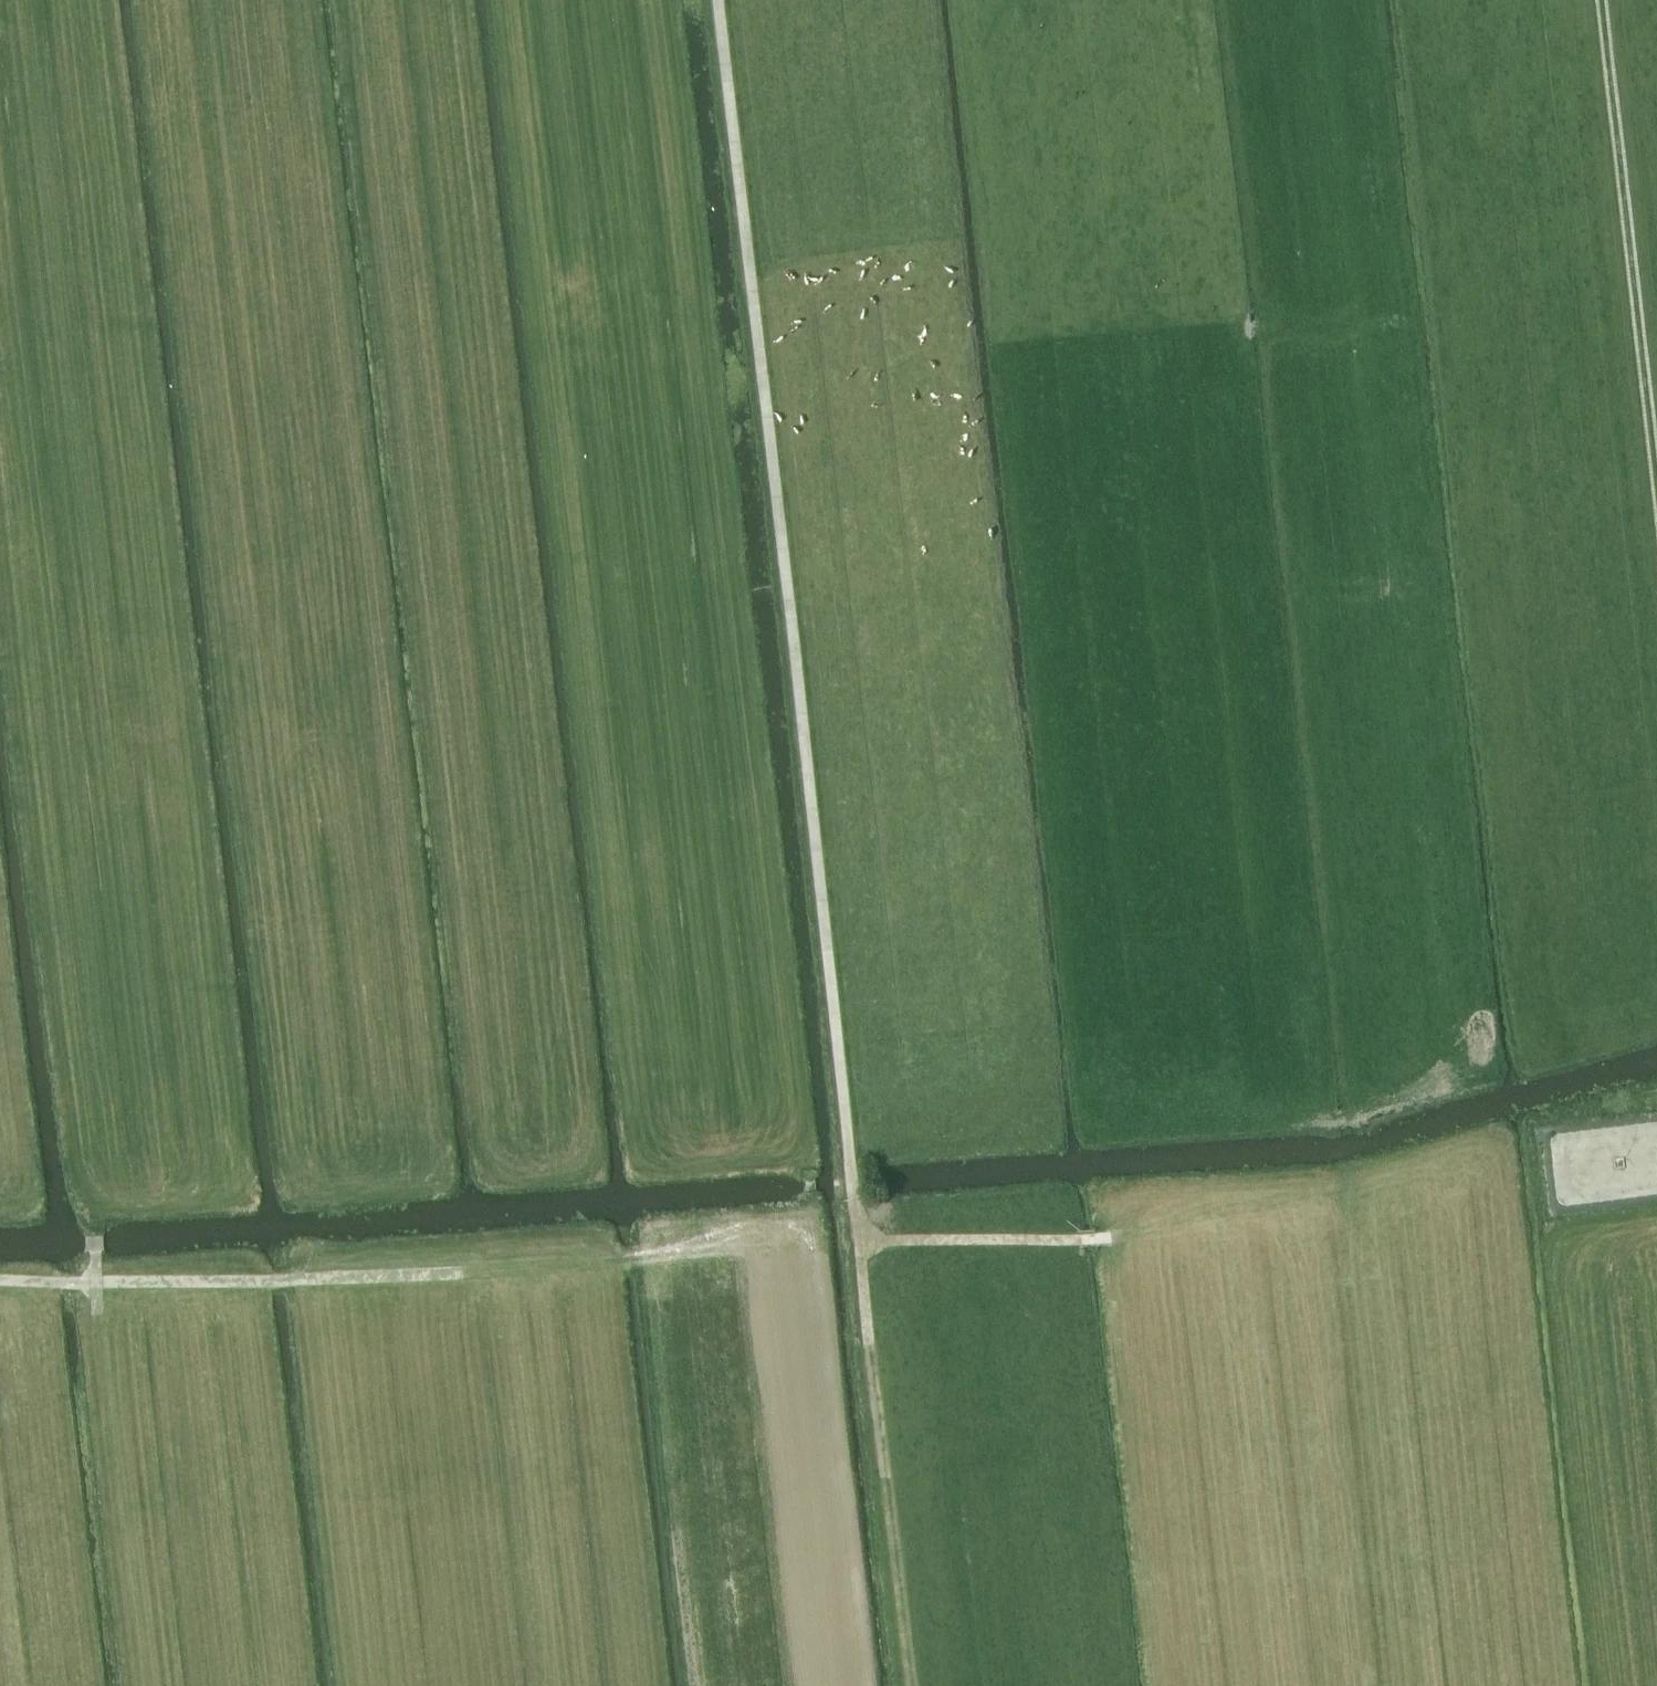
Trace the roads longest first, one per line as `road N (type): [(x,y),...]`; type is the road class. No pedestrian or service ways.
road 1 (track): [(0,1278),(456,1274)]

